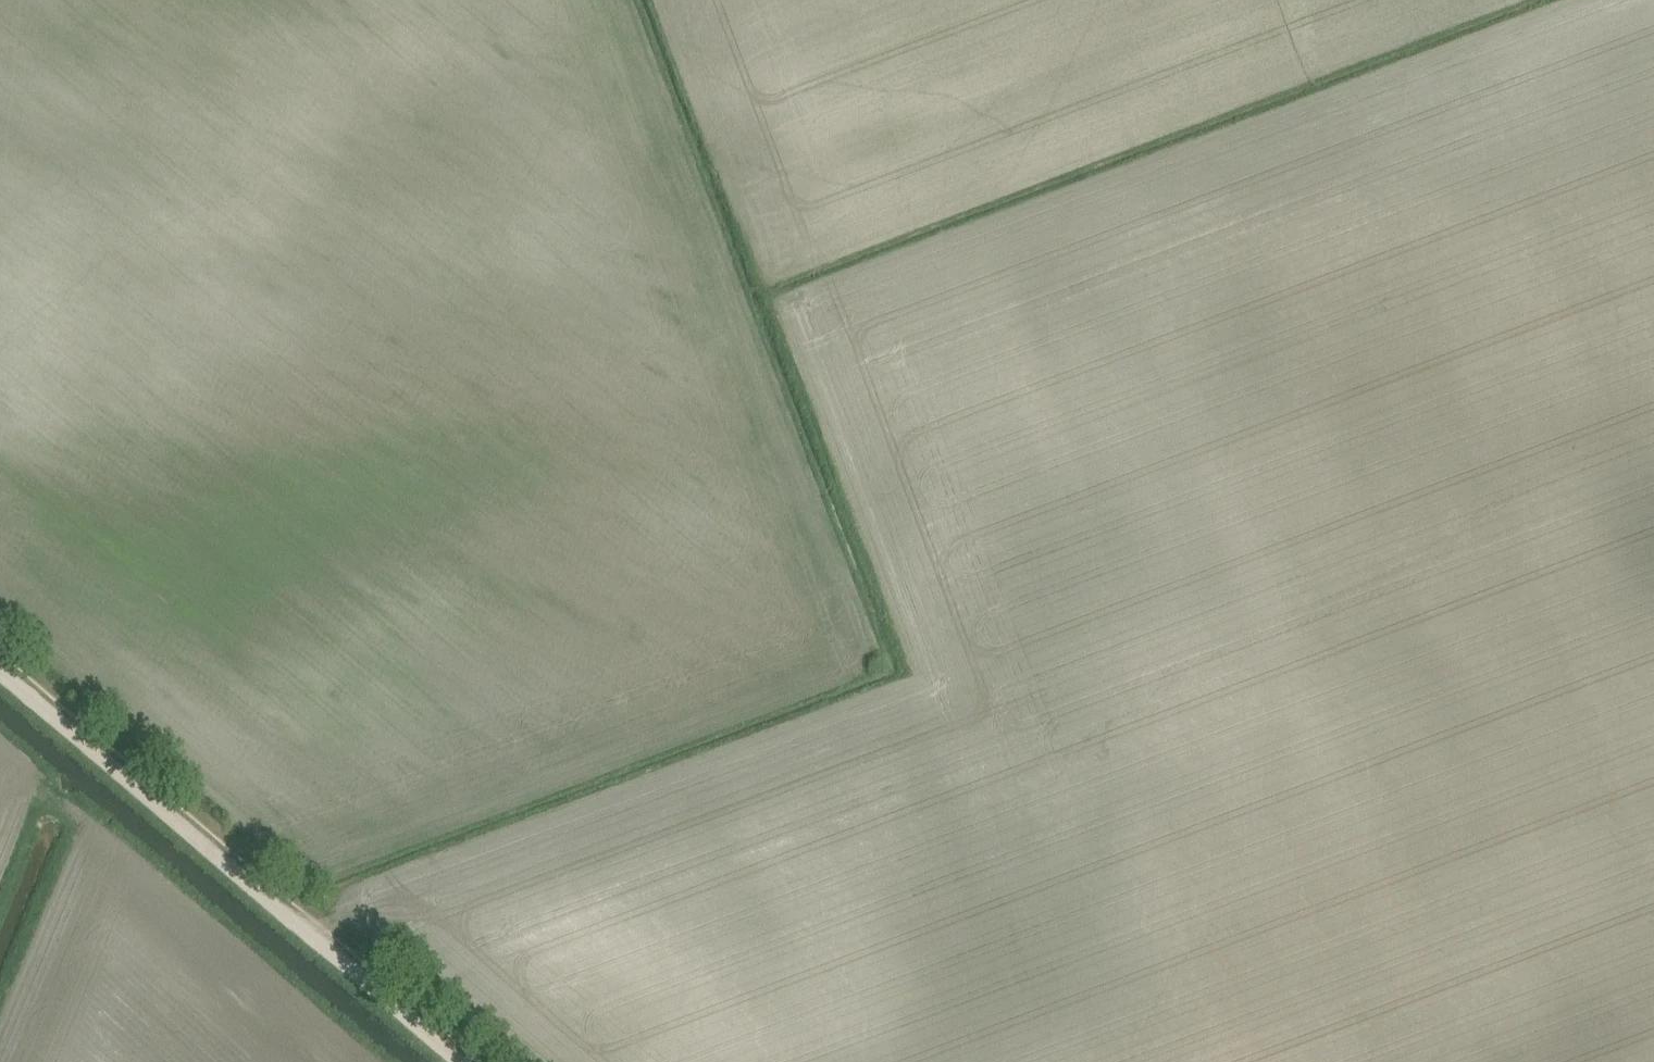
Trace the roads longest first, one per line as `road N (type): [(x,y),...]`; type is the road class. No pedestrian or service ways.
road 1 (track): [(0,672),(458,1061)]

